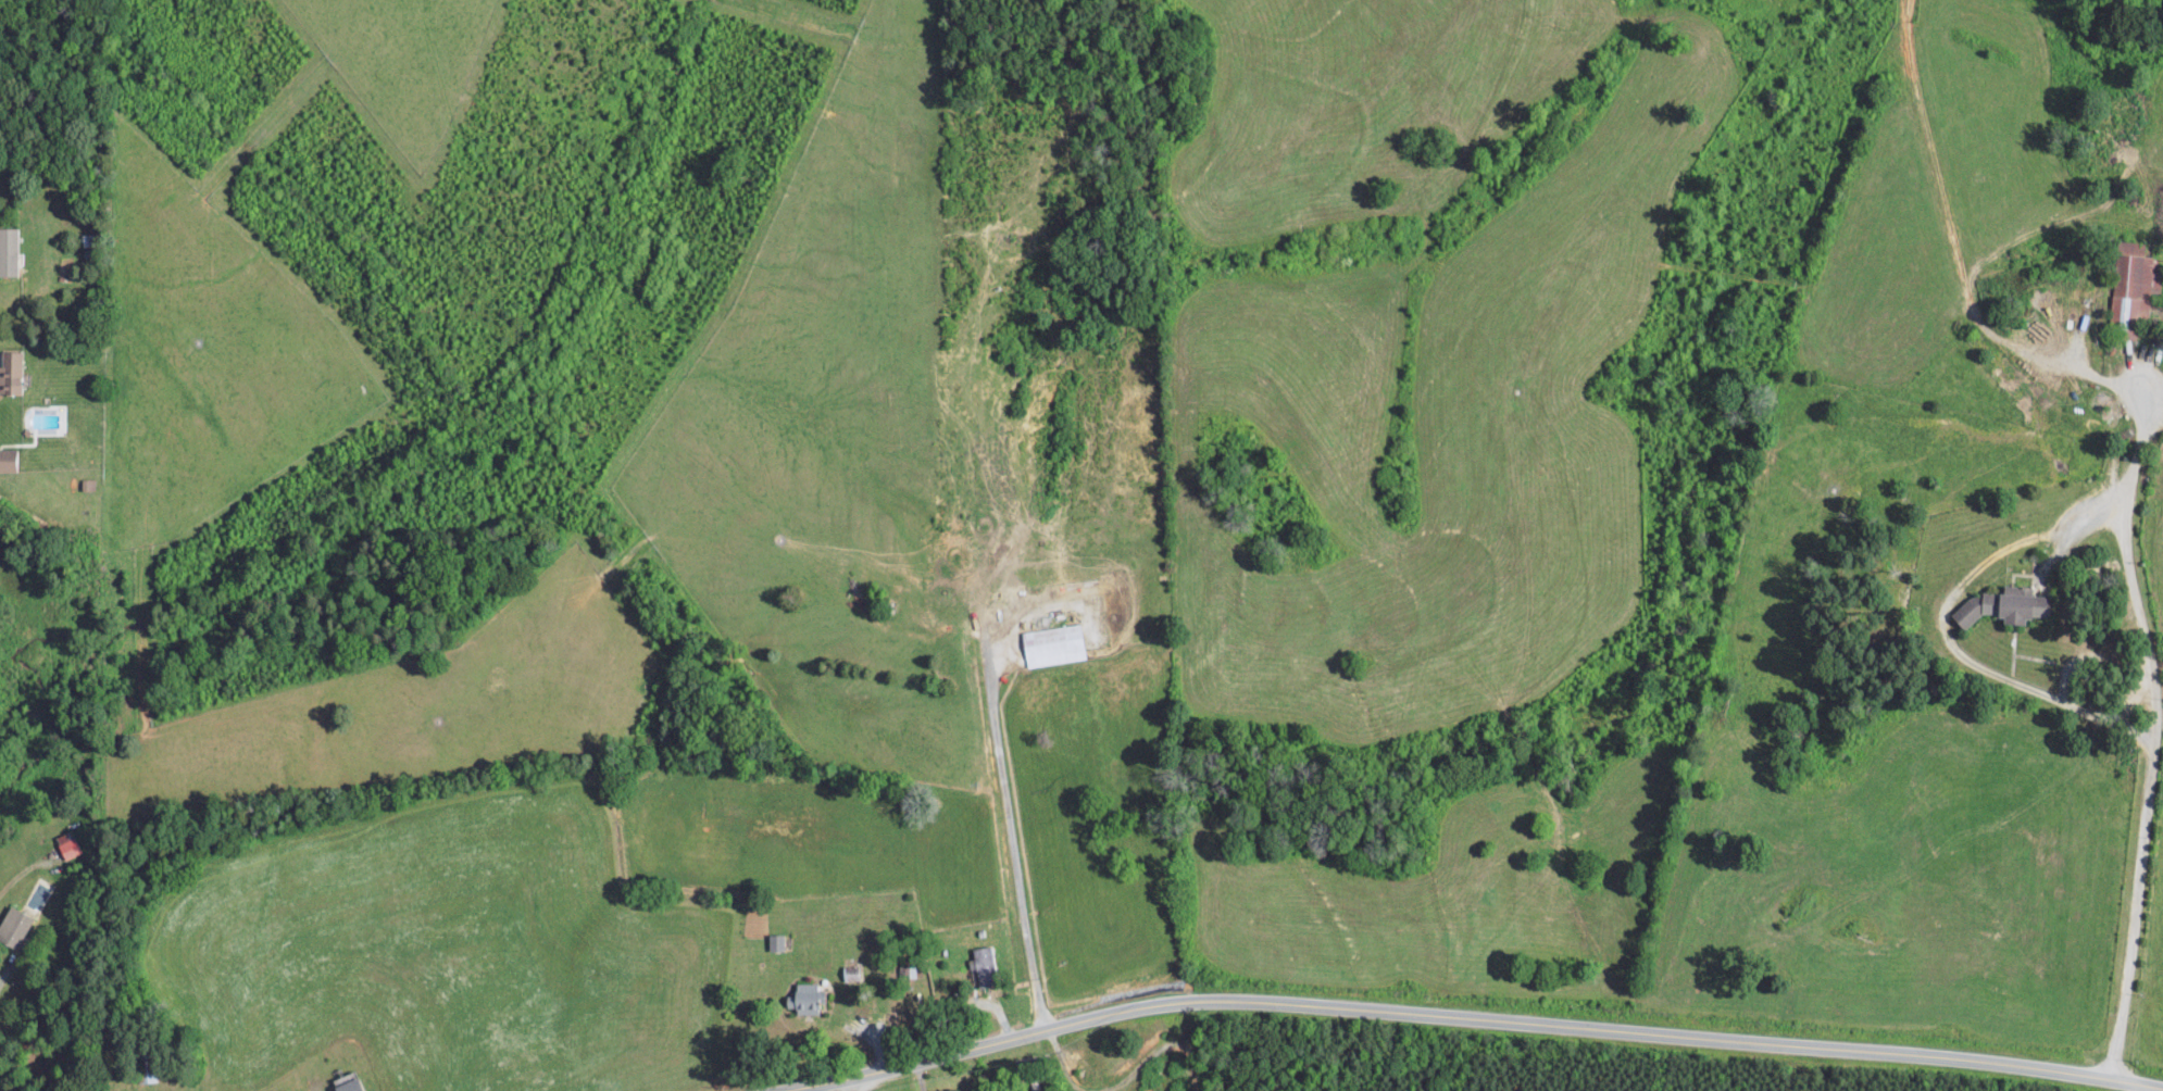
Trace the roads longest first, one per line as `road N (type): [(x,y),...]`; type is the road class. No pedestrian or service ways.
road 1 (residential): [(2162,1072),(2075,1053),(1173,1000),(777,1090)]

